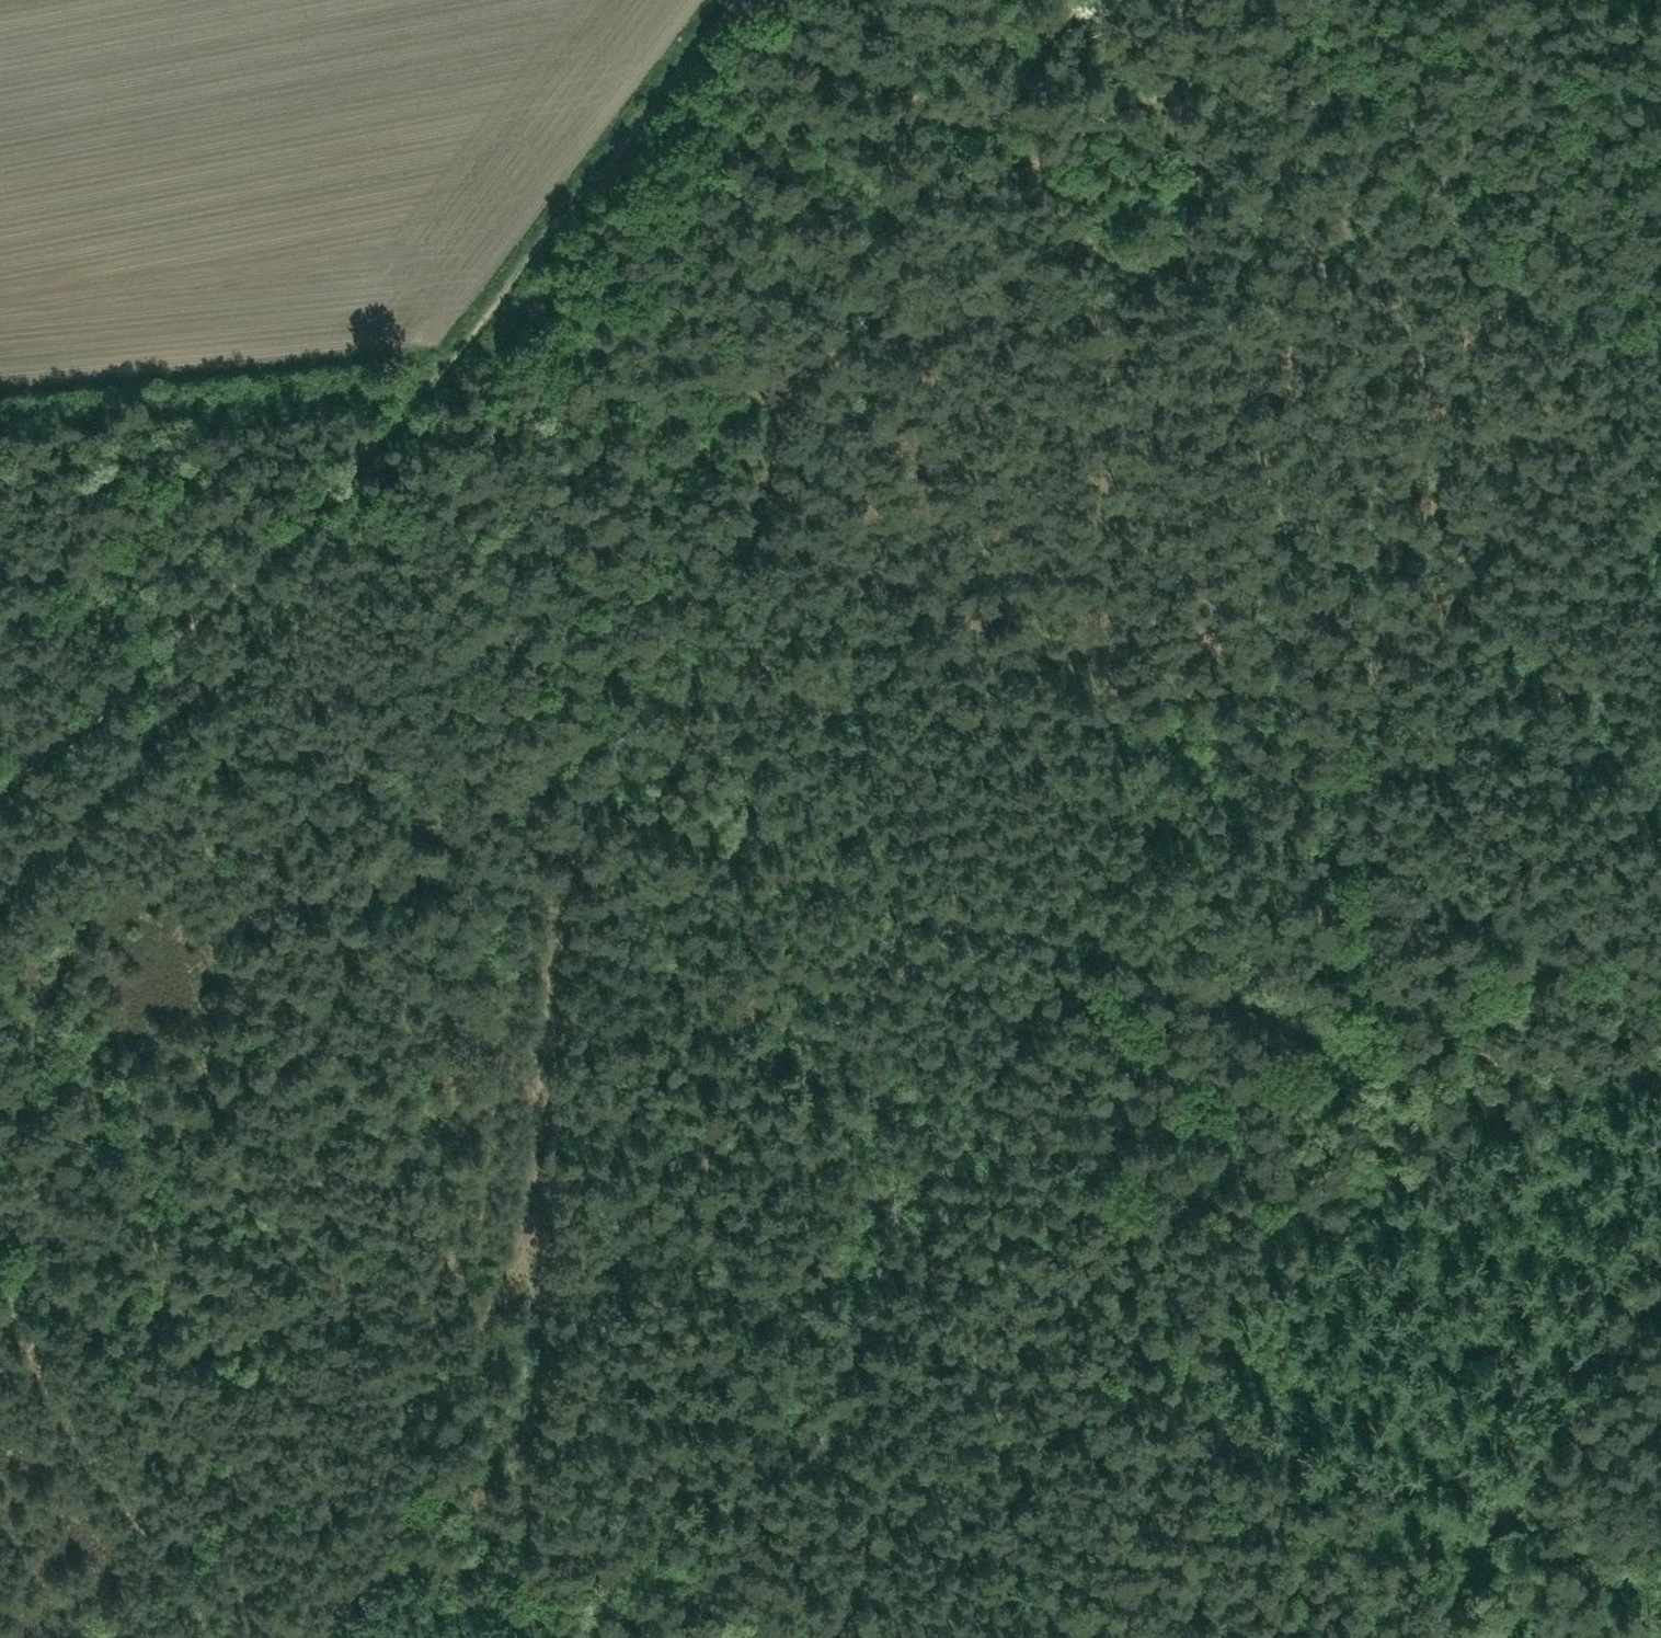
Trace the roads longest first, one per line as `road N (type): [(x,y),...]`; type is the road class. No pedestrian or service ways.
road 1 (track): [(724,0),(357,474),(0,797)]
road 2 (track): [(1419,1637),(1660,1168)]
road 3 (track): [(0,1310),(210,1637)]
road 4 (track): [(862,0),(918,43),(978,13),(986,0)]

